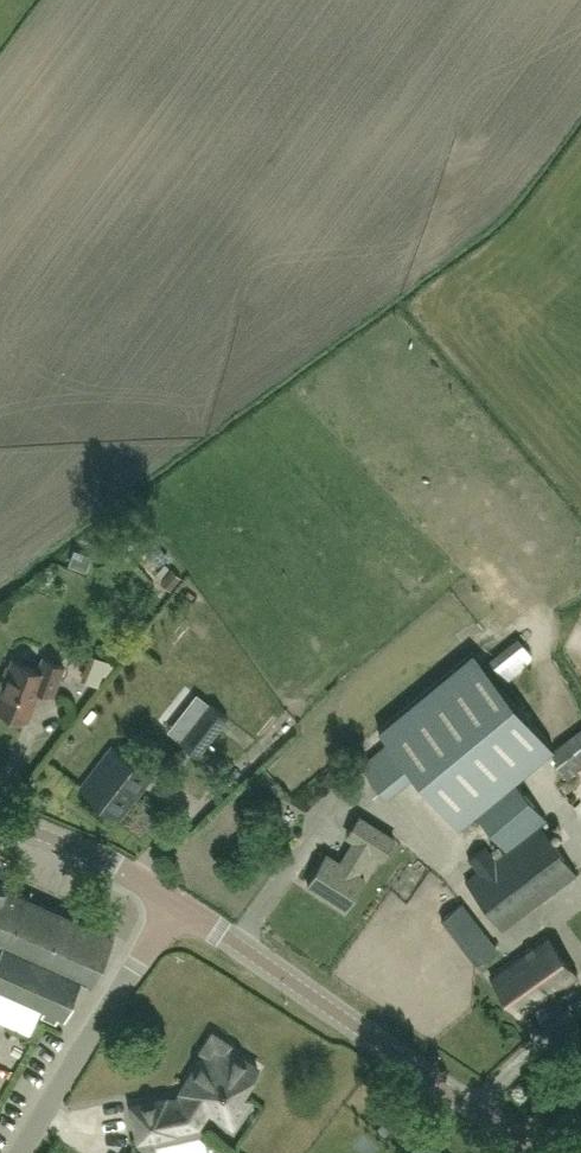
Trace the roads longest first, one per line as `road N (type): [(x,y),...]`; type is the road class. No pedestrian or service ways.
road 1 (tertiary): [(537,1152),(173,900)]
road 2 (unclassified): [(22,1152),(173,900)]
road 3 (tertiary): [(173,900),(107,861),(0,818)]

